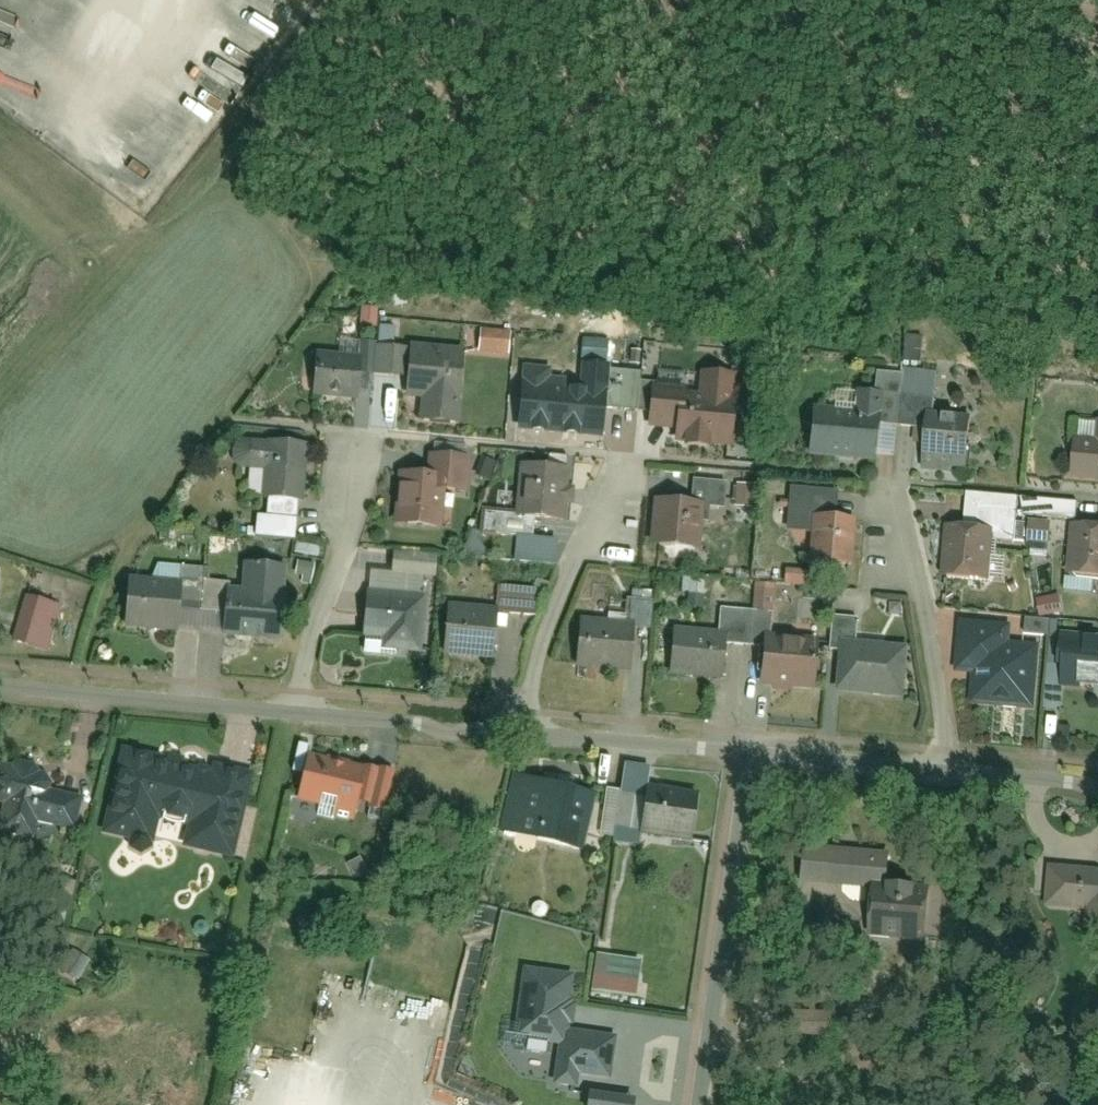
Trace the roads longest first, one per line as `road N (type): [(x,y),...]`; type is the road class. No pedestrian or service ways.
road 1 (residential): [(699,1104),(750,754)]
road 2 (residential): [(0,685),(295,715)]
road 3 (residential): [(295,715),(307,652),(344,548),(357,436)]
road 4 (residential): [(945,774),(944,730),(890,500)]
road 5 (residential): [(519,734),(606,473)]
road 6 (residential): [(519,734),(750,754)]
road 7 (residential): [(295,715),(519,734)]
road 8 (residential): [(750,754),(945,774)]
road 9 (residential): [(945,774),(1097,792)]

